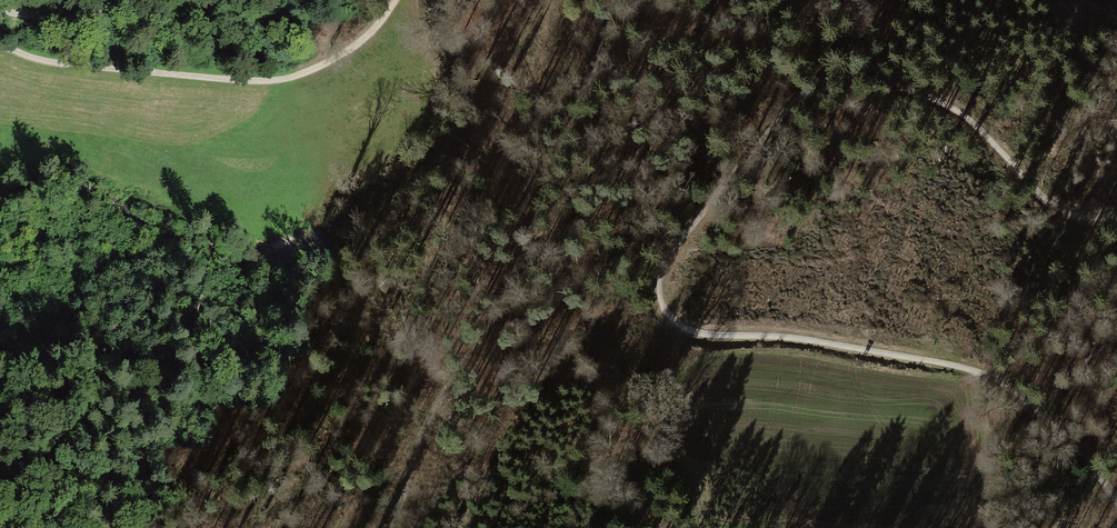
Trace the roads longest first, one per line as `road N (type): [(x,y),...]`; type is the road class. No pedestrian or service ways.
road 1 (track): [(1116,213),(1091,220),(1054,206),(965,112),(908,87),(861,79),(818,86),(761,139),(659,281),(661,309),(682,332),(835,344),(972,366),(1030,401),(1116,494)]
road 2 (track): [(389,527),(431,410),(527,242),(601,52),(603,0)]
road 3 (track): [(0,41),(67,61),(265,77),(324,62),(353,45),(395,0)]
road 4 (track): [(0,3),(44,14),(121,0)]

